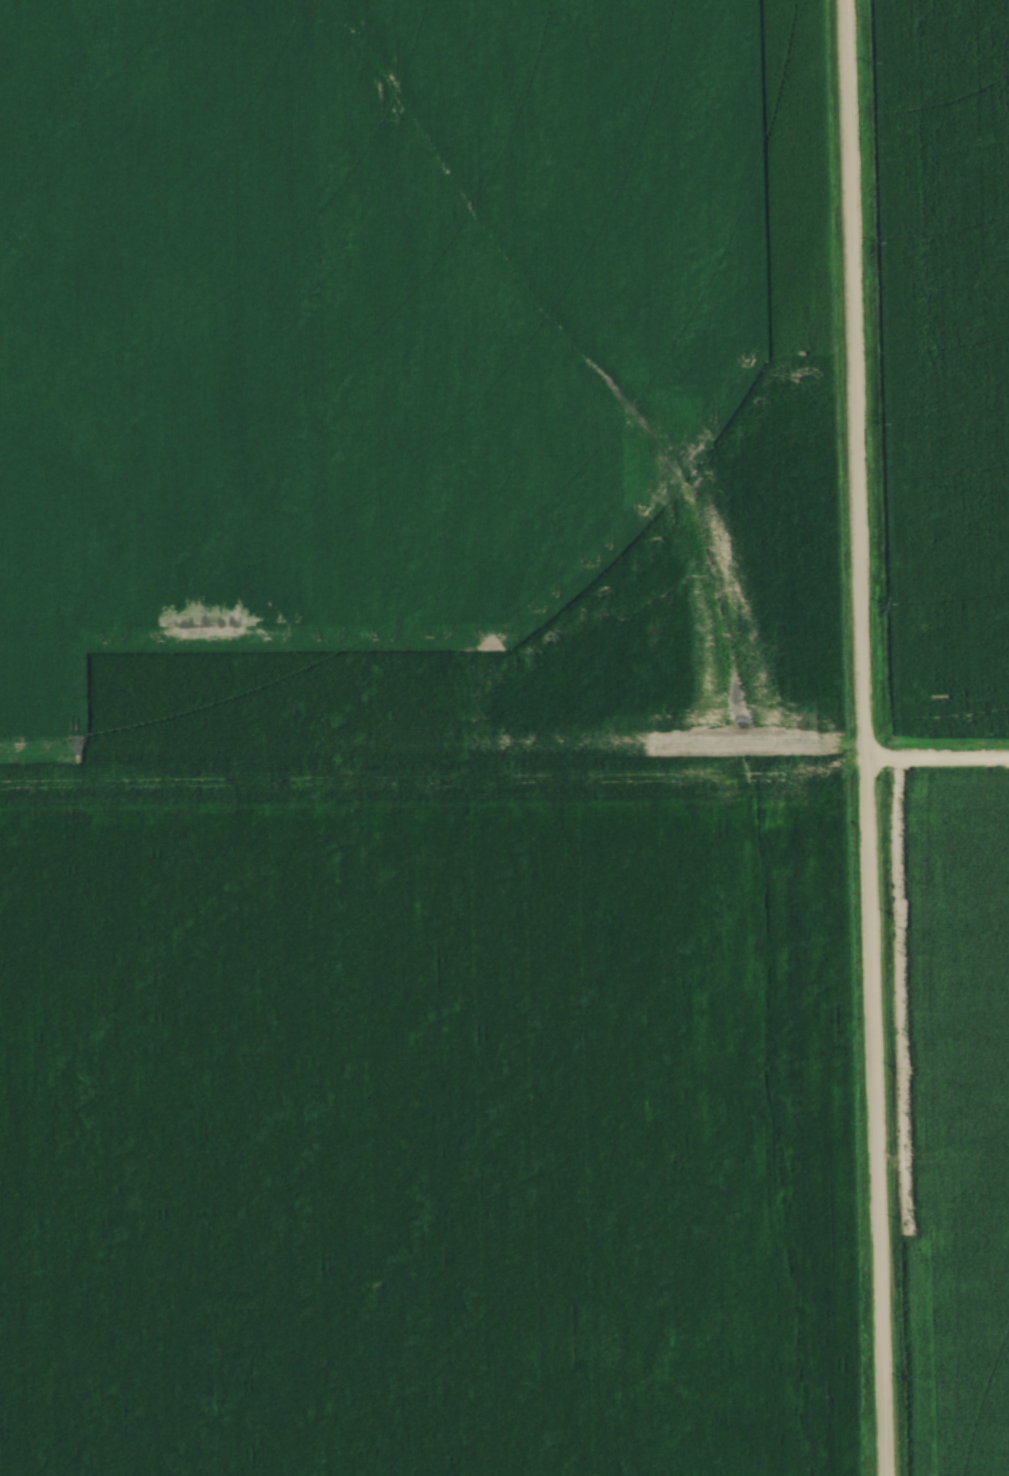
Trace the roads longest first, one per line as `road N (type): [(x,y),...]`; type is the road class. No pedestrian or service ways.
road 1 (residential): [(882,1475),(842,0)]

